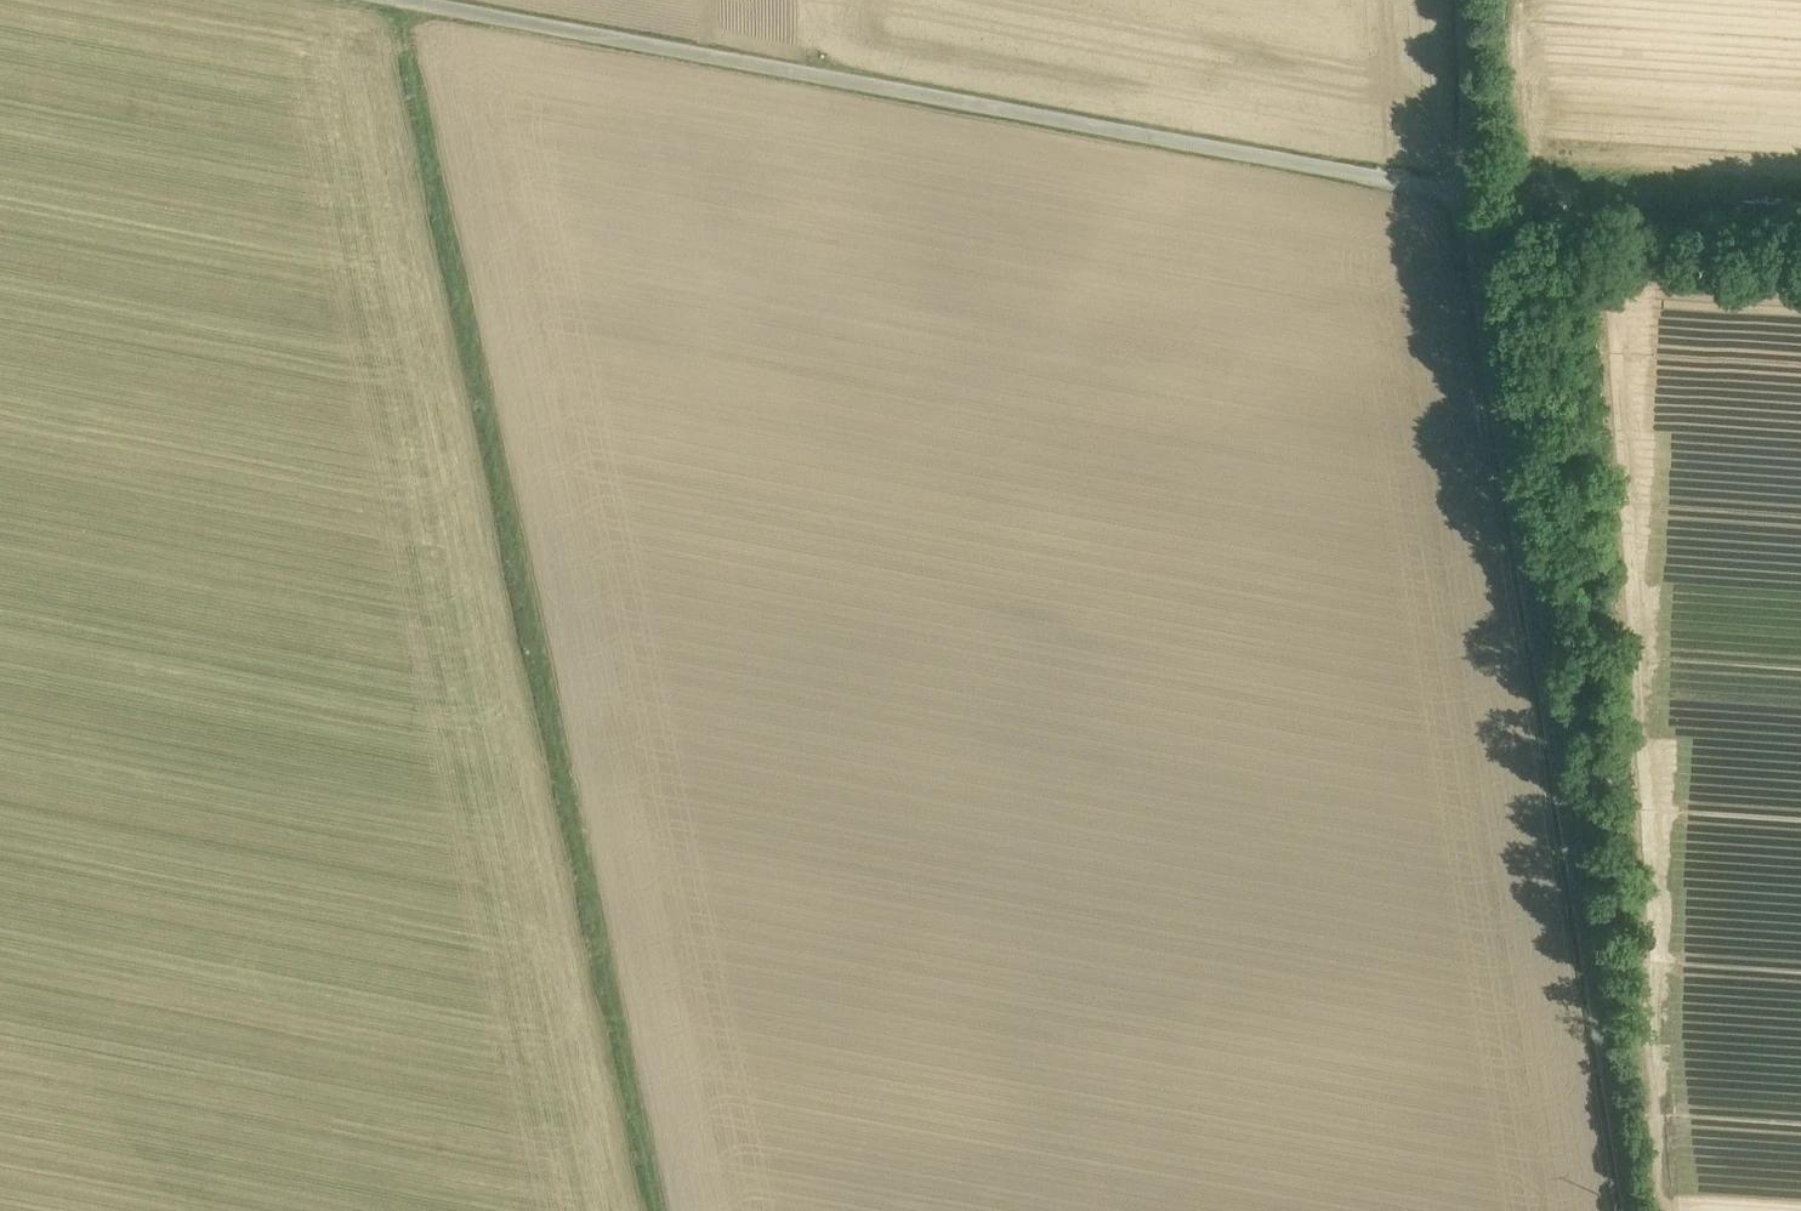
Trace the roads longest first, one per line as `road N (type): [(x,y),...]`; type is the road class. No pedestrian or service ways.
road 1 (unclassified): [(1469,182),(422,0)]
road 2 (unclassified): [(1469,182),(1633,1210)]
road 3 (unclassified): [(1462,0),(1469,182)]

